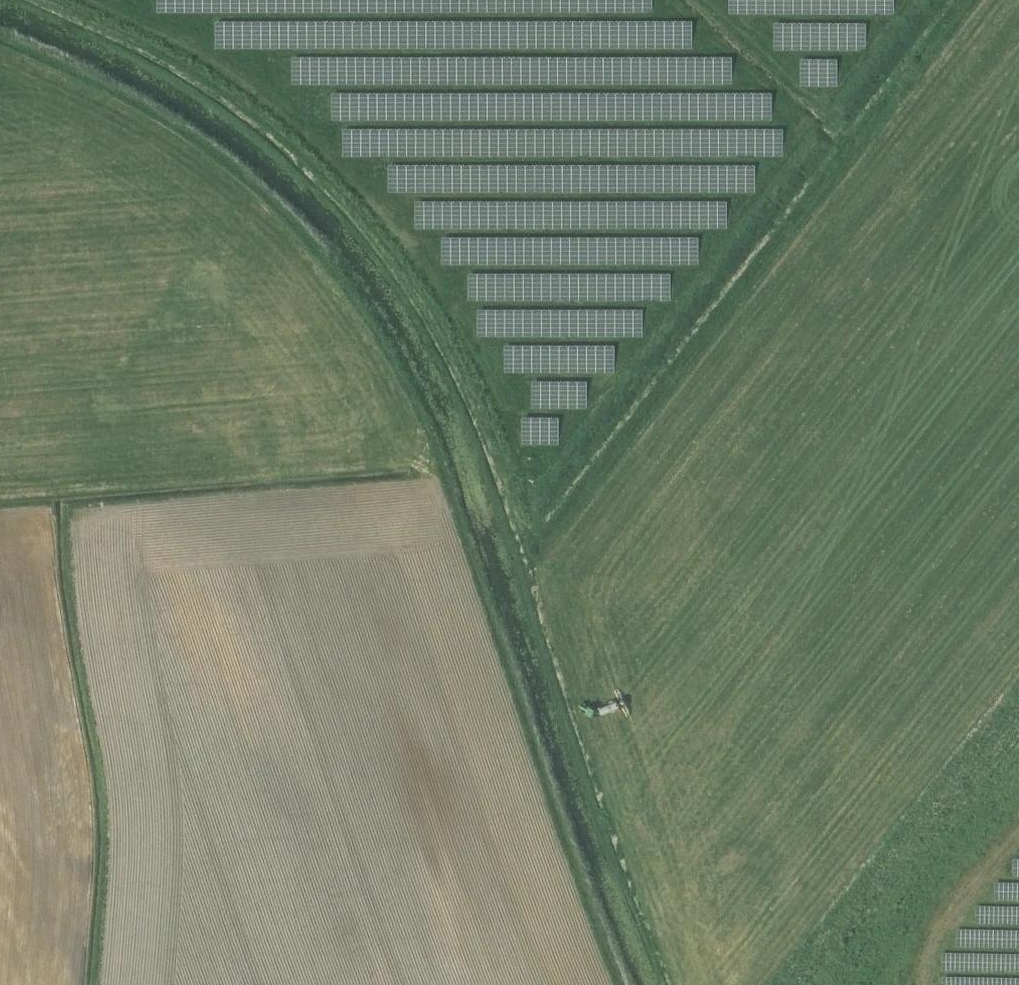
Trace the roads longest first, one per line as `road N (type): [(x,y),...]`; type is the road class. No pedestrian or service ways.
road 1 (track): [(623,984),(431,428),(383,339),(323,253),(249,174),(112,83),(0,33)]

